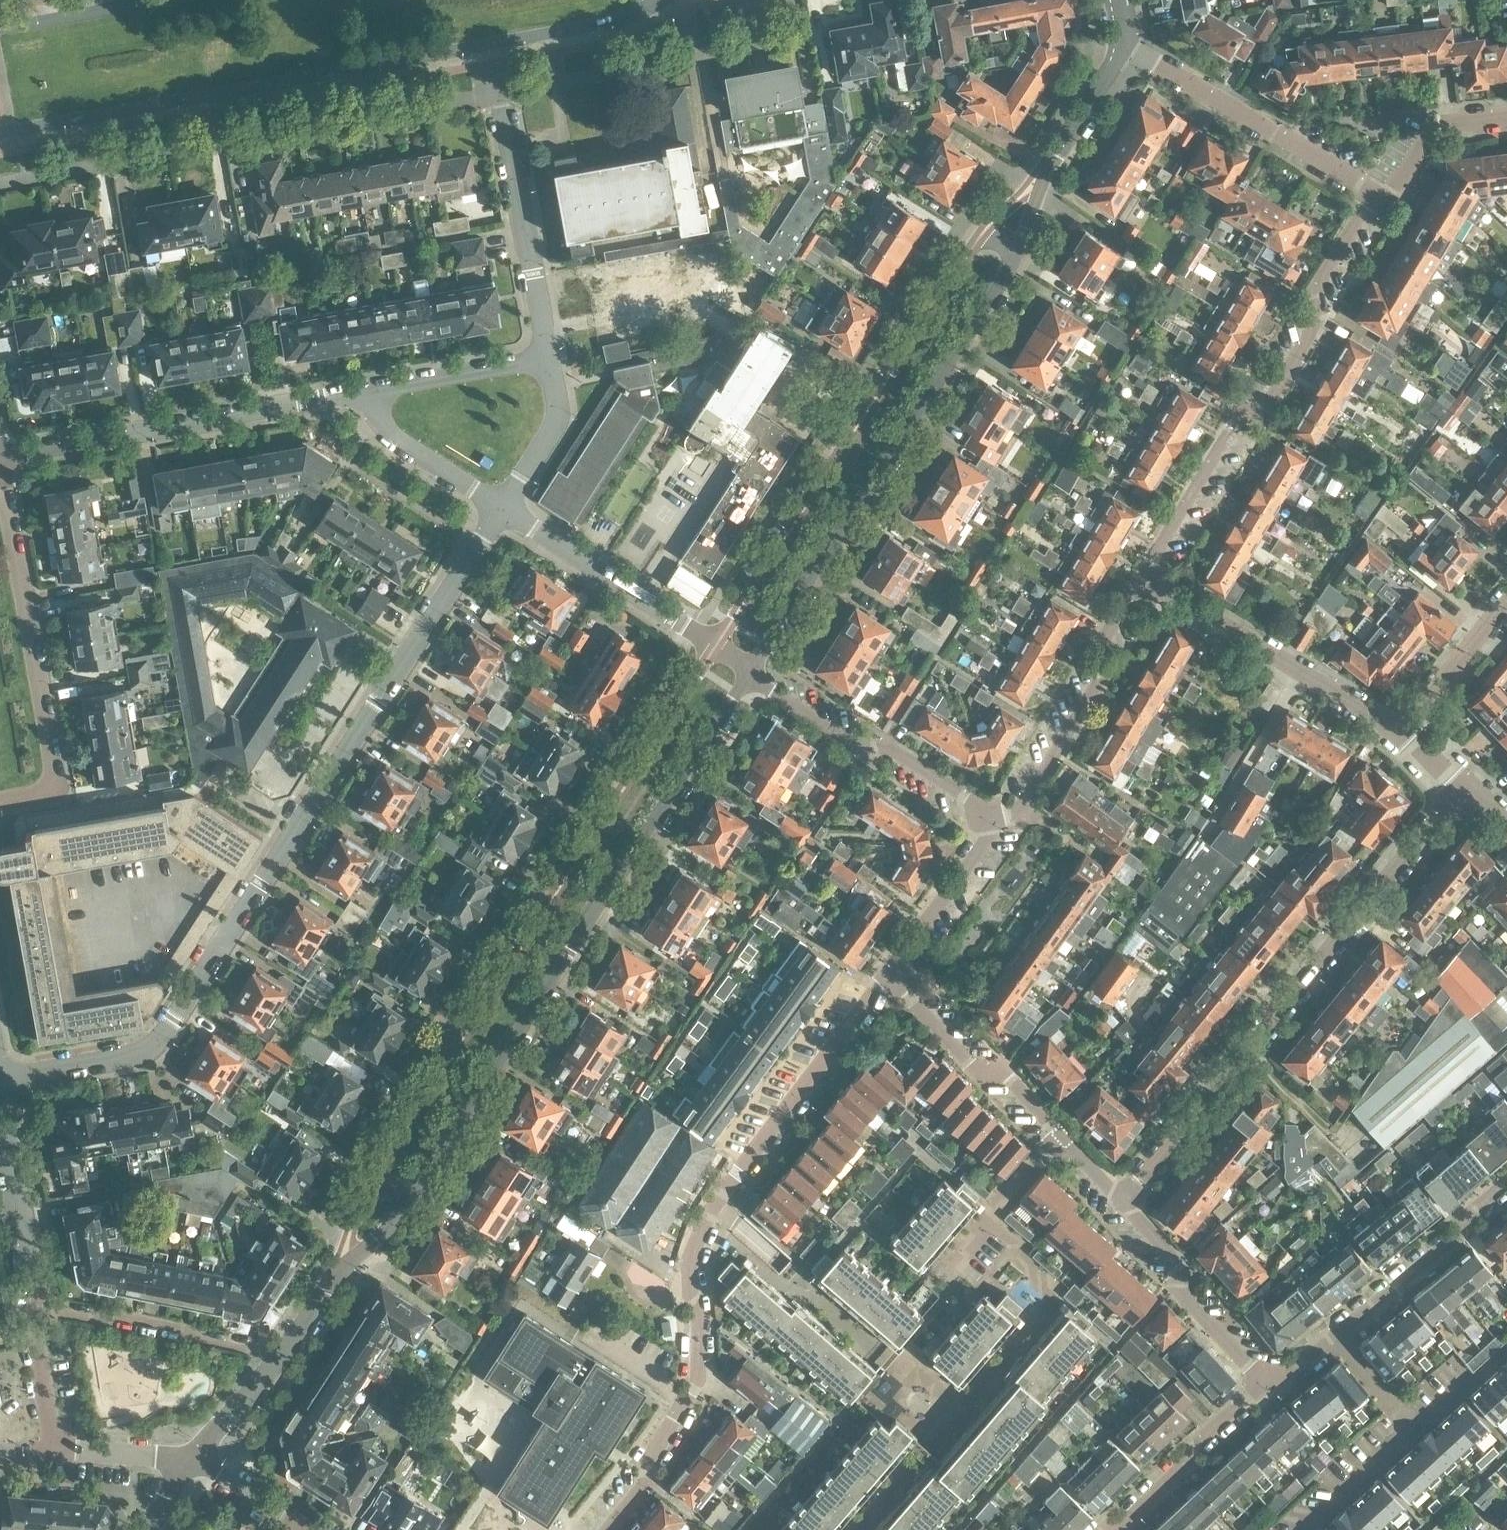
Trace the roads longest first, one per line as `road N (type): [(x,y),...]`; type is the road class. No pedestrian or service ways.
road 1 (residential): [(0,1079),(140,1054),(157,1040),(501,506)]
road 2 (tertiary): [(710,645),(384,1141),(374,1170),(387,1192),(410,1197)]
road 3 (residential): [(602,1529),(691,1393),(699,1363),(694,1261),(708,1206),(878,981)]
road 4 (tertiary): [(410,1197),(450,1153),(758,679)]
road 5 (residential): [(1114,1197),(1466,785)]
road 6 (tertiary): [(1011,265),(1001,235),(975,246),(710,645)]
road 7 (primary): [(0,137),(491,48)]
road 8 (tertiary): [(758,679),(1011,265)]
road 9 (residential): [(1150,573),(1375,194)]
road 10 (residential): [(855,1529),(1060,1293),(983,1226)]
road 11 (residential): [(0,810),(58,799),(8,483),(0,475)]
road 12 (residential): [(0,456),(363,391)]
road 13 (residential): [(1269,1381),(1462,1232),(1469,1211),(1506,1180)]
road 14 (residential): [(989,823),(1014,812),(1150,573)]
road 15 (residential): [(1402,731),(1150,573)]
road 16 (residential): [(545,357),(494,67)]
road 17 (residential): [(1375,194),(1123,44)]
road 18 (residential): [(989,823),(841,740),(758,679)]
road 19 (residential): [(710,645),(501,506)]
road 20 (tertiary): [(1011,265),(1048,167),(1123,44)]
road 21 (residential): [(275,1353),(34,1305)]
road 22 (residential): [(1269,1381),(1114,1197)]
road 23 (residential): [(1051,1132),(1037,1110),(878,981)]
road 24 (residential): [(1110,1529),(1269,1381)]
road 25 (tertiary): [(275,1353),(410,1197)]
road 26 (residential): [(34,1305),(0,1114)]
road 27 (residential): [(878,981),(989,823)]
road 28 (residential): [(363,391),(545,357)]
road 29 (residential): [(501,506),(374,418),(363,391)]
road 30 (residential): [(1402,731),(1506,600)]
road 31 (residential): [(501,506),(554,427),(545,357)]
road 32 (primary): [(151,0),(0,28)]
road 33 (residential): [(55,1453),(34,1305)]
road 34 (primary): [(491,48),(630,18)]
road 35 (tertiary): [(189,1463),(275,1353)]
road 36 (residential): [(308,1529),(189,1463)]
road 37 (residential): [(189,1463),(55,1453)]

